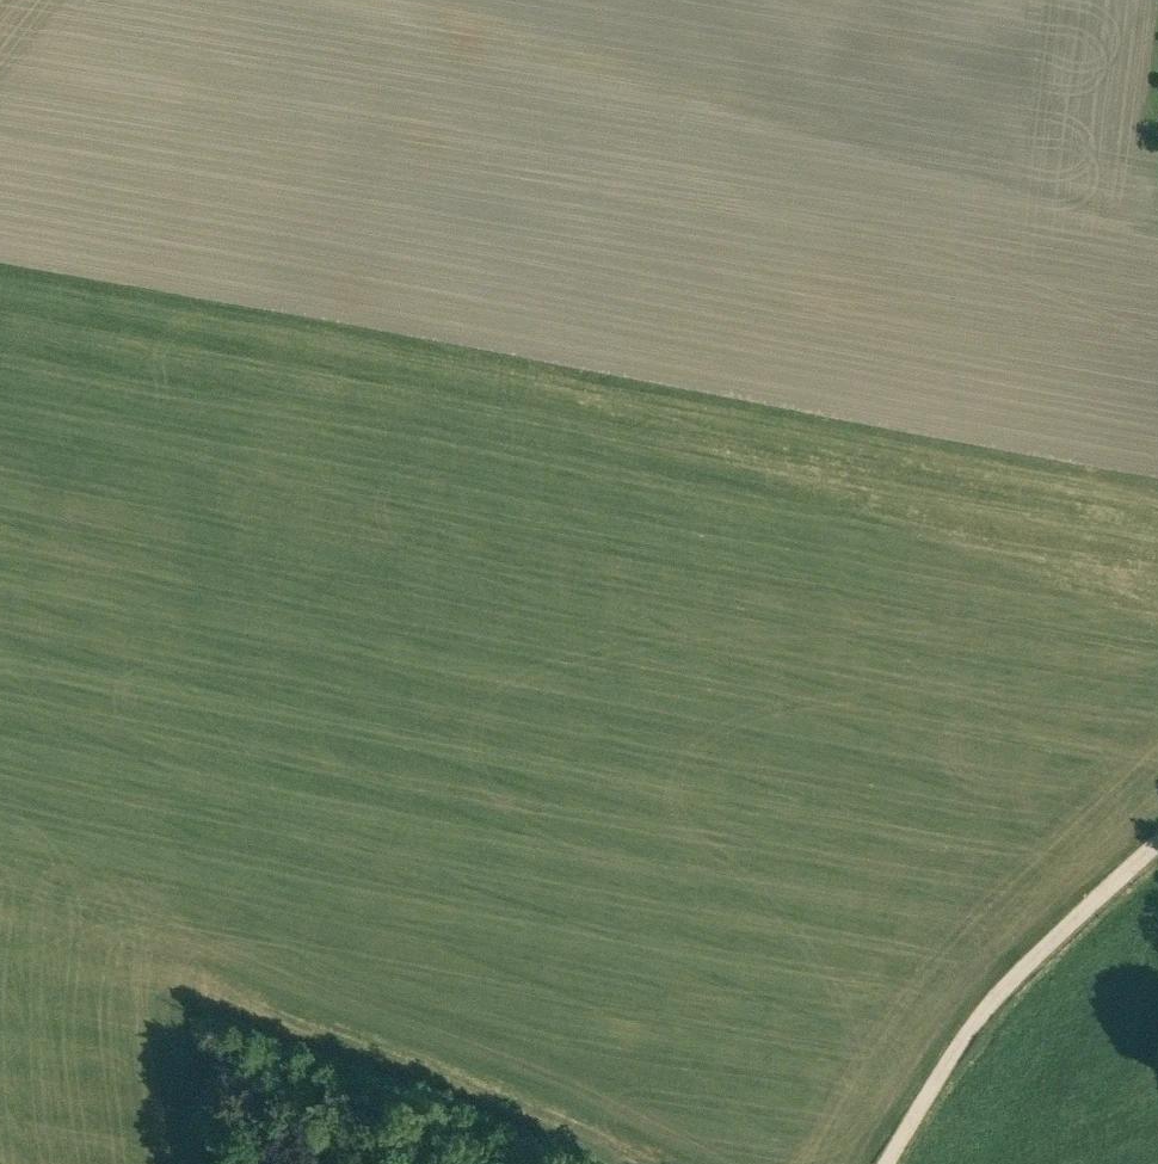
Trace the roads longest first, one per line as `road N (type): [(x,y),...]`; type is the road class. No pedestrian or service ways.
road 1 (unclassified): [(883,1163),(933,1076),(1010,982),(1157,844)]

